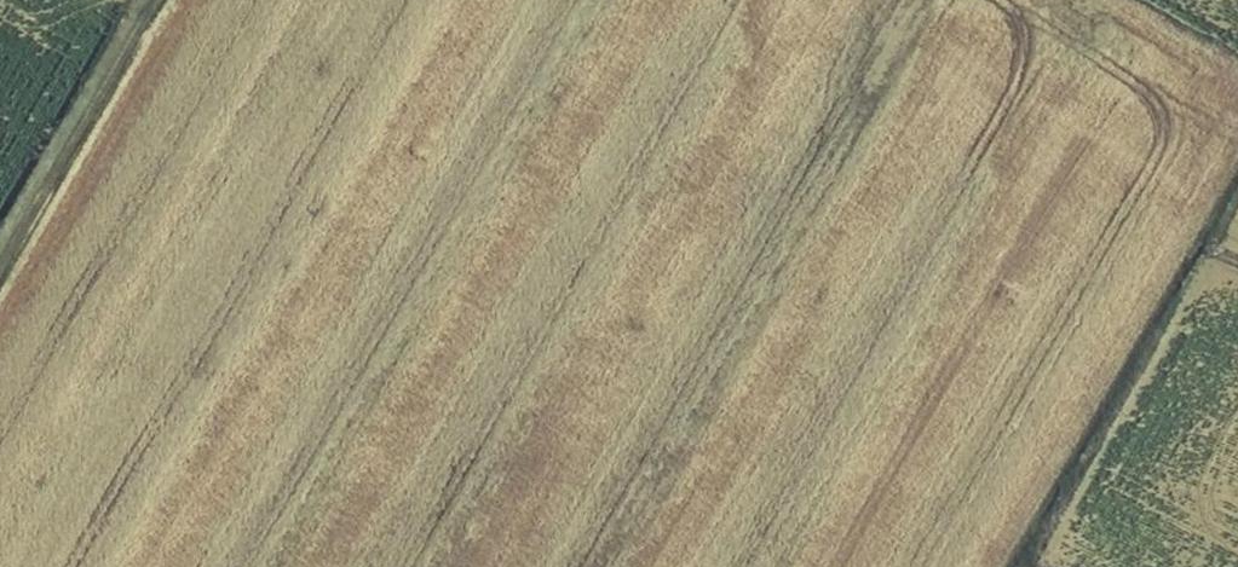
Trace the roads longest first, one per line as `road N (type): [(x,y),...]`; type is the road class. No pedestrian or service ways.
road 1 (track): [(150,0),(0,254)]

